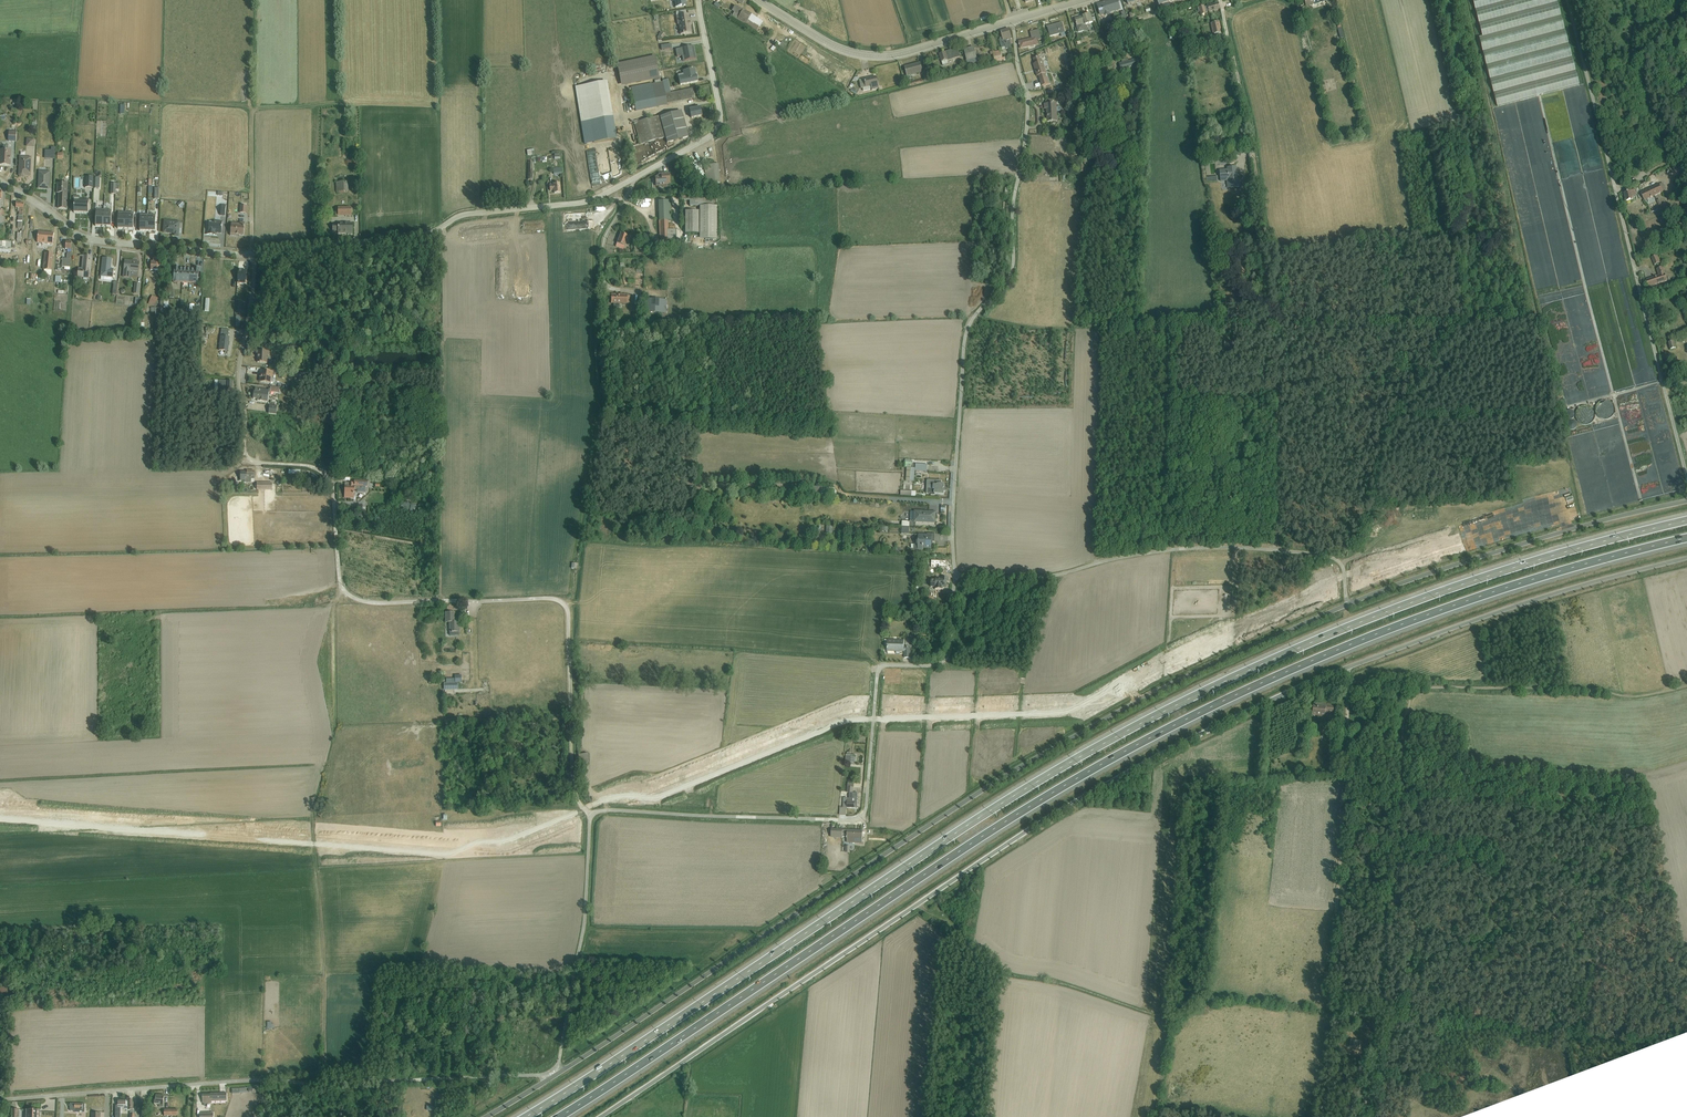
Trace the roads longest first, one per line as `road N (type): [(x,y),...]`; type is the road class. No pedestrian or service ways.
road 1 (motorway): [(1686,521),(1454,587),(1213,687),(1027,787),(526,1116)]
road 2 (motorway): [(558,1116),(987,833),(1185,720),(1428,614),(1686,538)]
road 3 (tertiary): [(1346,605),(1165,686),(1045,752),(561,1072)]
road 4 (unclassified): [(1348,668),(1247,711),(1057,812),(600,1116)]
road 5 (unclassified): [(254,256),(239,373),(246,457),(329,478),(340,586),(351,599),(382,606),(560,603),(569,621),(574,790),(592,818)]
road 6 (residential): [(697,0),(719,118),(694,148),(585,204),(480,214),(421,237),(254,256)]
road 7 (unclassified): [(1012,22),(1027,101),(1013,267),(967,330),(954,576)]
road 8 (unclassified): [(954,576),(943,663),(877,672),(861,817),(592,818)]
road 9 (unclassified): [(544,1074),(232,1082),(0,1101)]
road 10 (unclassified): [(1567,0),(1686,478)]
road 11 (track): [(1349,682),(1330,1001),(1377,1020),(1363,1116)]
road 12 (unclassified): [(1346,605),(1336,562),(1298,554),(1190,550),(1061,576),(954,576)]
road 13 (unclassified): [(1686,557),(1532,600),(1348,668)]
road 14 (tertiary): [(1686,503),(1531,541),(1346,605)]
road 15 (track): [(1277,552),(1276,257)]
road 16 (tertiary): [(1012,22),(874,58),(840,52),(754,0)]
road 17 (residential): [(254,256),(94,243),(0,183)]
road 18 (track): [(1276,257),(1266,242),(1250,126),(1219,0)]
road 19 (unclassified): [(592,818),(584,926),(558,1066)]
road 20 (track): [(1175,551),(1184,410),(1279,404)]
road 21 (track): [(321,1082),(325,972),(316,869)]

